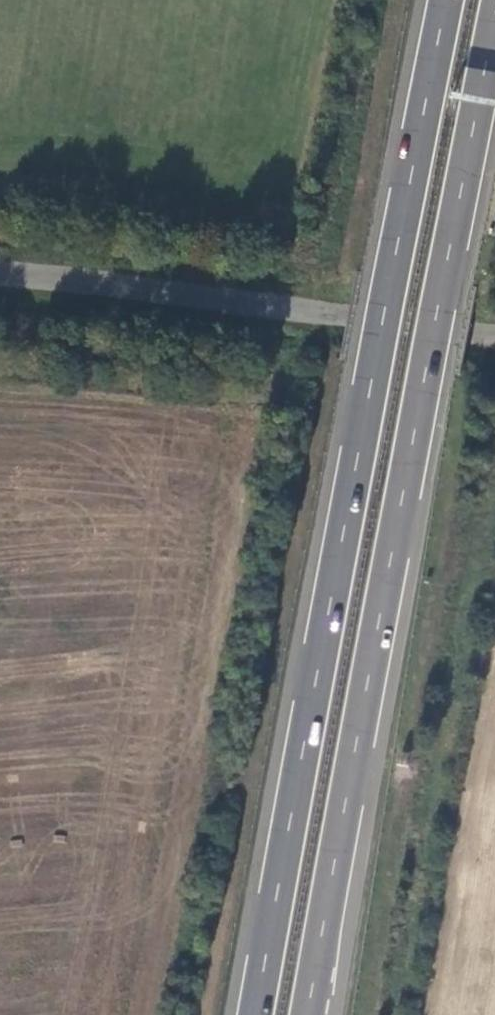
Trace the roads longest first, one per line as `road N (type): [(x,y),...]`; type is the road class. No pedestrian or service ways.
road 1 (trunk): [(447,0),(256,1014)]
road 2 (trunk): [(308,1014),(494,22)]
road 3 (unclassified): [(353,311),(0,277)]
road 4 (unclassified): [(353,311),(494,331)]

